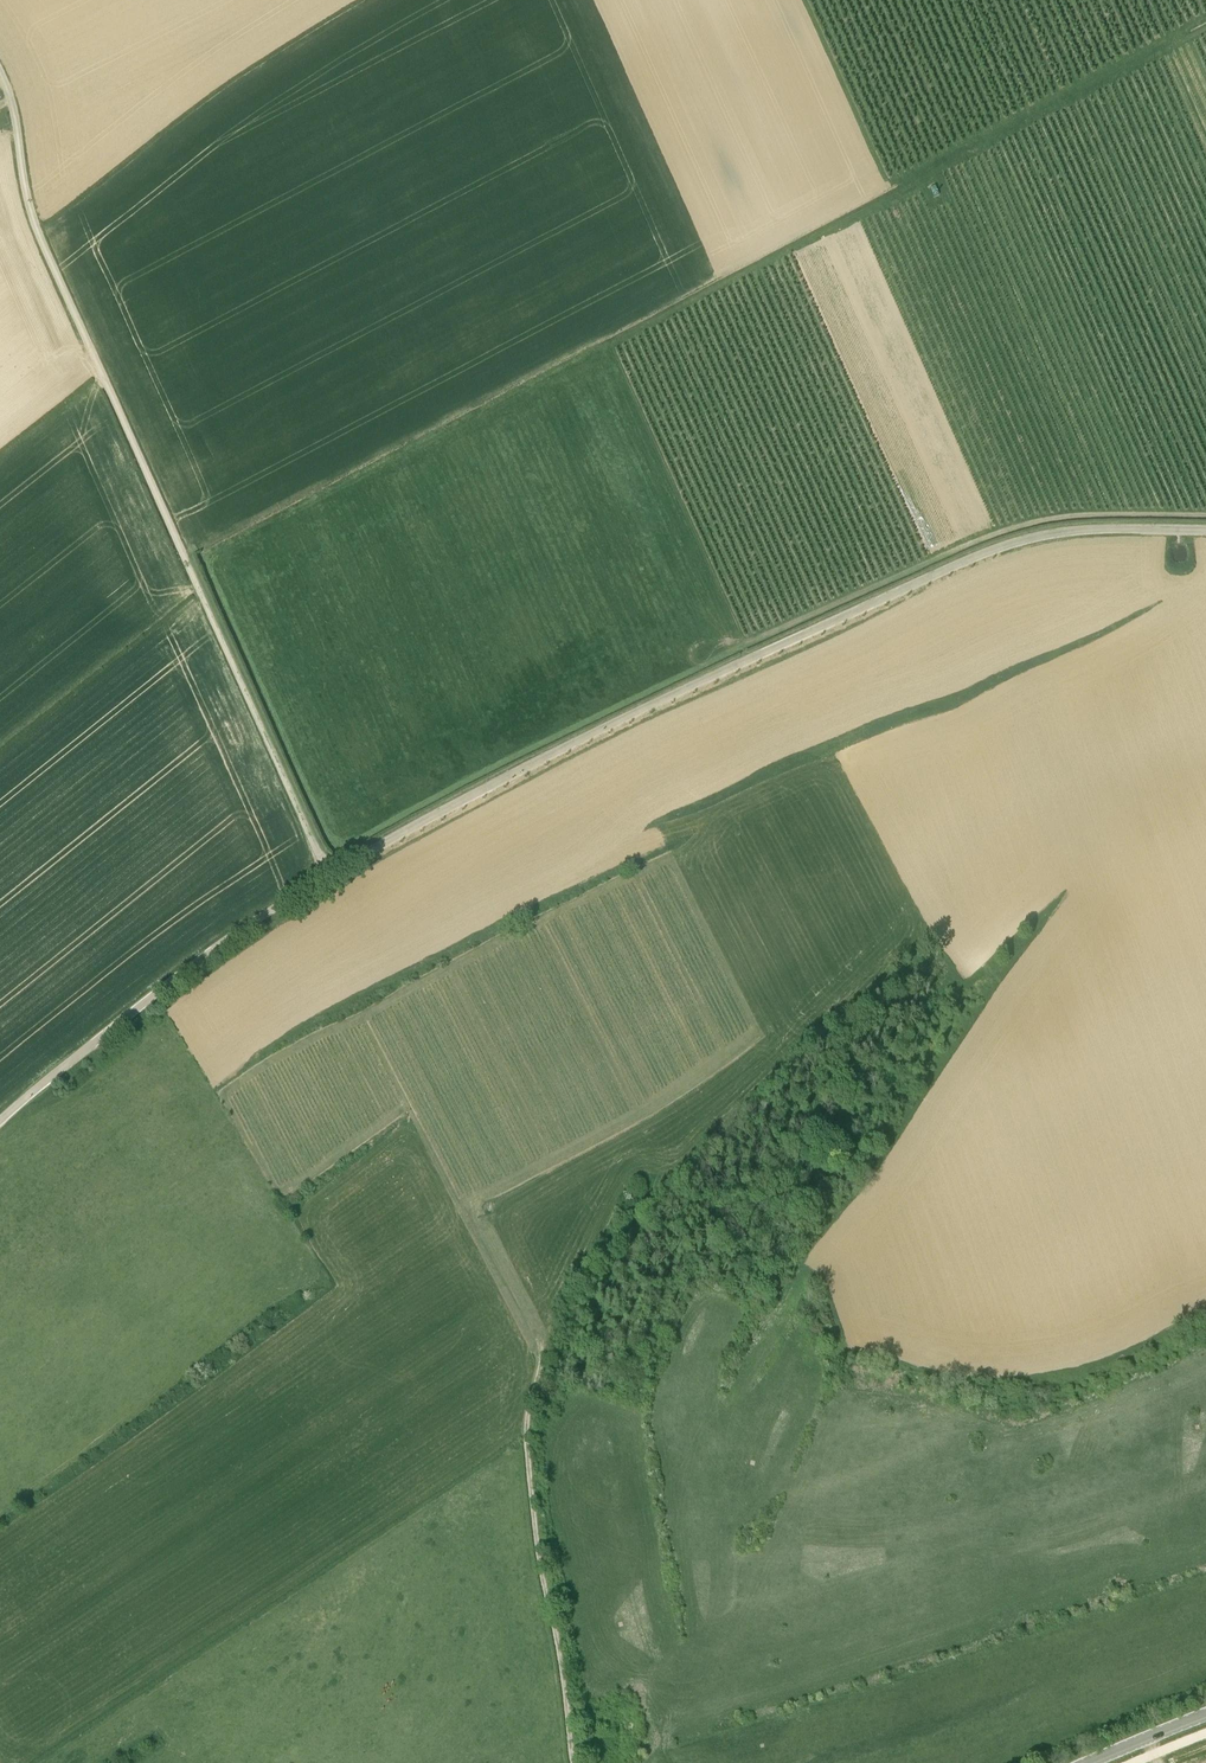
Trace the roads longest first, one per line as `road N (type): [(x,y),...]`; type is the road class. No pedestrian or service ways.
road 1 (unclassified): [(331,874),(593,732),(979,556),(1077,530),(1205,530)]
road 2 (unclassified): [(331,874),(40,237),(0,72)]
road 3 (unclassified): [(0,1121),(183,972),(331,874)]
road 4 (track): [(573,1762),(533,1498),(529,1418),(542,1370)]
road 5 (tertiary): [(1083,1762),(1205,1713)]

